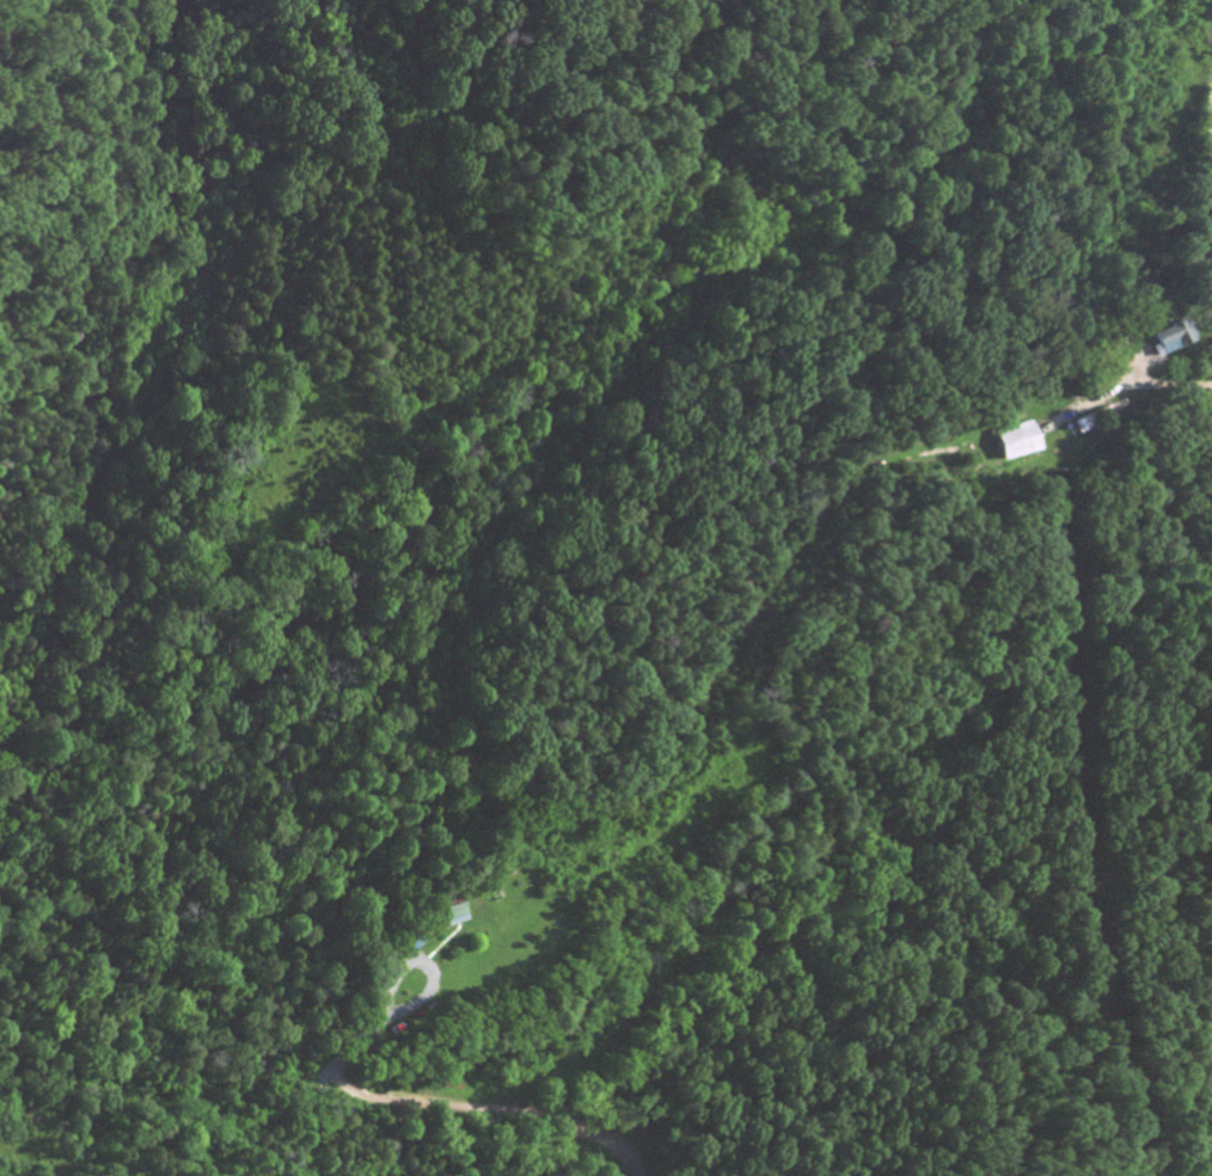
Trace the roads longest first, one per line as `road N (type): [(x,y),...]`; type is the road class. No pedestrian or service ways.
road 1 (residential): [(1211,384),(1121,384),(1037,424)]

